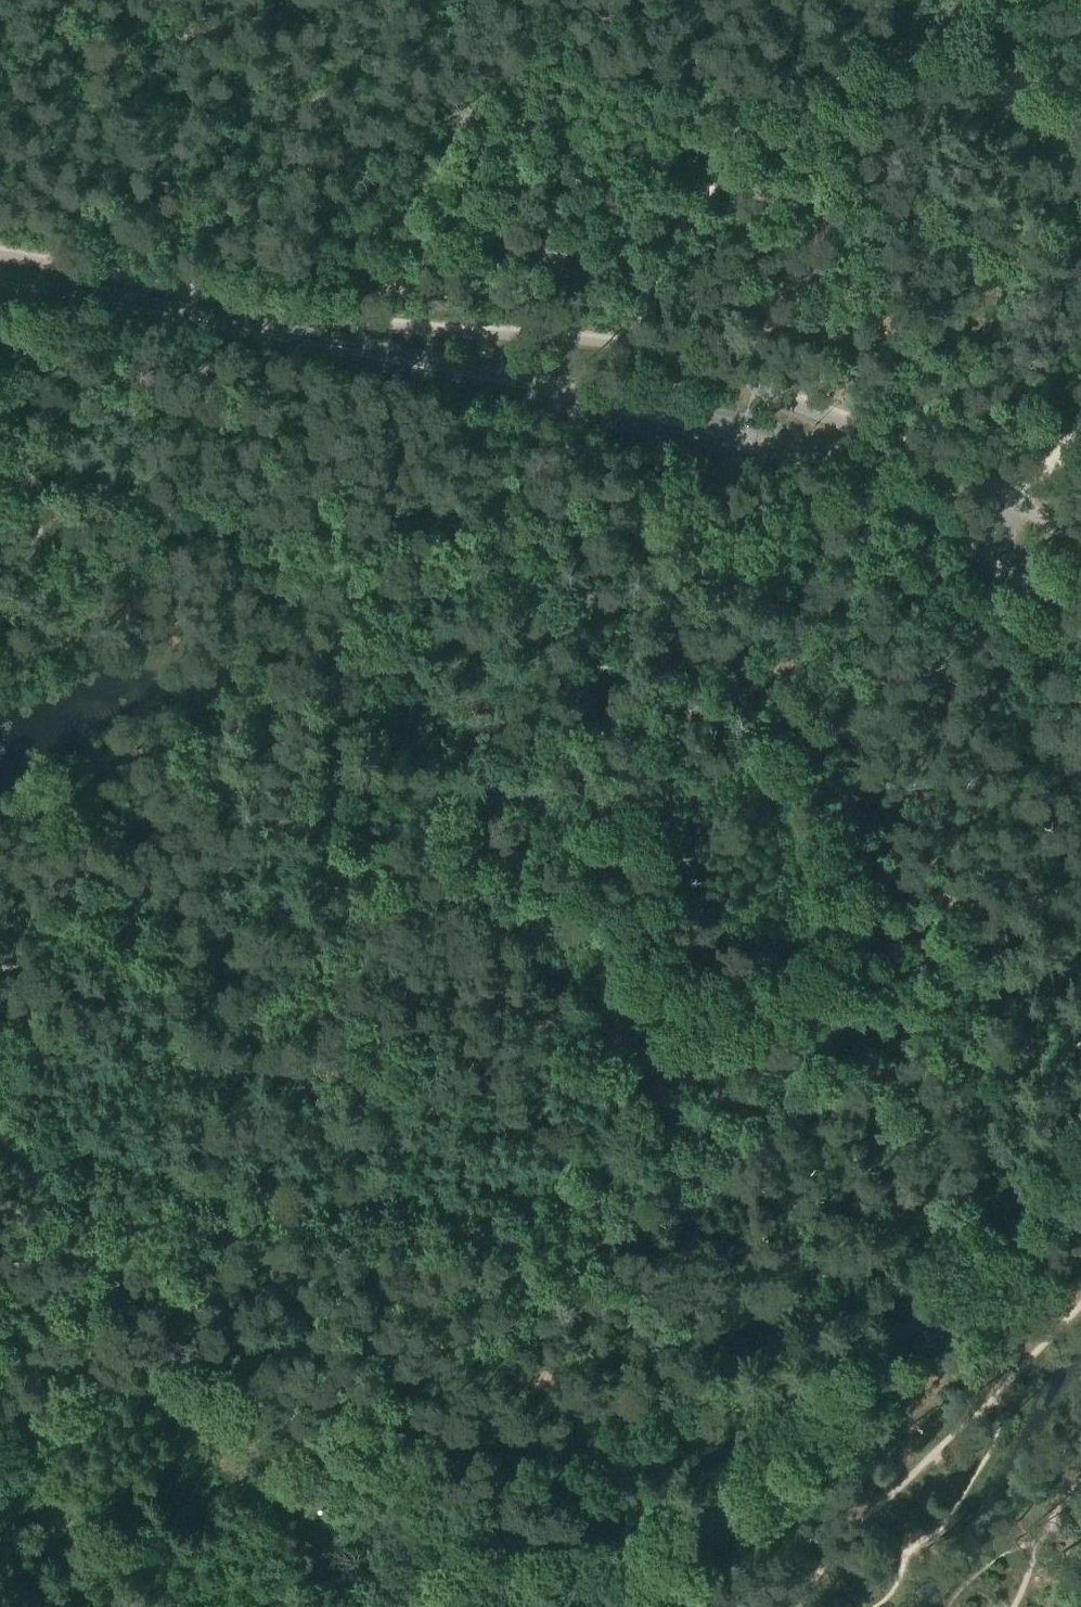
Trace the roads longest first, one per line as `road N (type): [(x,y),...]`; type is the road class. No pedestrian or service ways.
road 1 (secondary): [(1080,629),(936,515),(822,460),(627,409),(0,284)]
road 2 (unclassified): [(620,1606),(1080,1167)]

